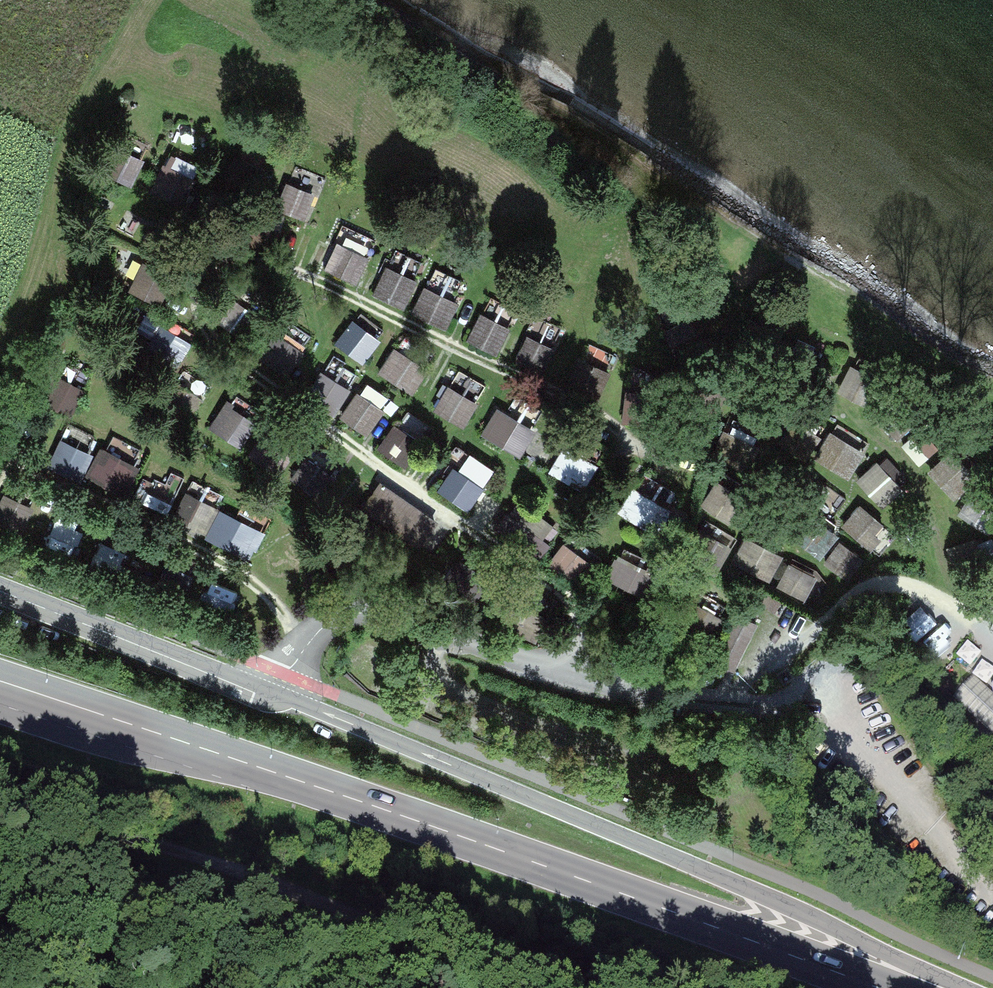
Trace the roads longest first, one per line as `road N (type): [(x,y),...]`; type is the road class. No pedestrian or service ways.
road 1 (tertiary): [(964,987),(299,703),(256,693),(0,592)]
road 2 (track): [(613,423),(268,261),(232,262),(209,274),(200,299),(207,336),(229,364),(552,588),(580,622),(574,674)]
road 3 (primary): [(878,987),(446,830),(81,709)]
road 4 (track): [(0,805),(79,815),(219,857),(546,987)]
road 5 (track): [(23,468),(249,578),(308,644)]

